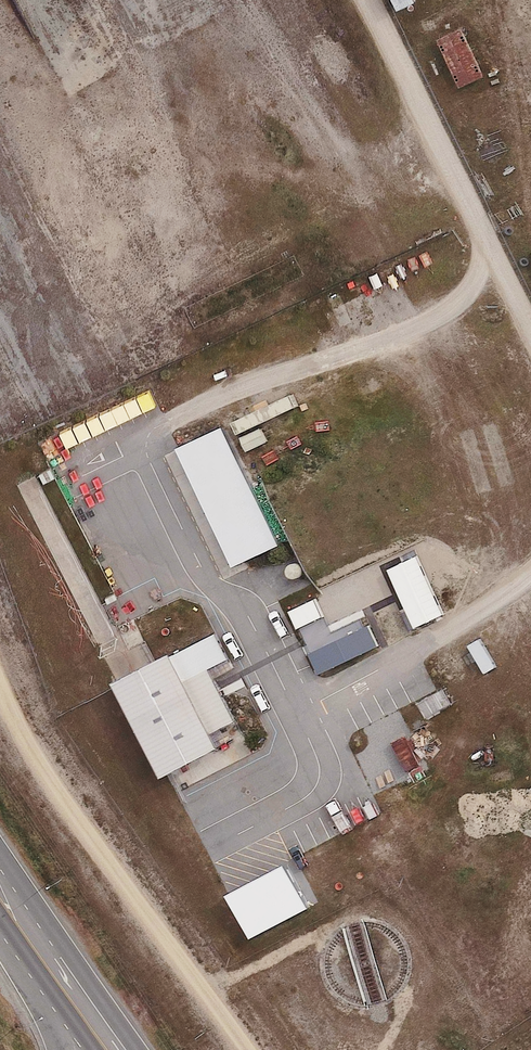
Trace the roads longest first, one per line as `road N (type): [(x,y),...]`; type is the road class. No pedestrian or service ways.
road 1 (track): [(474,227),(477,250),(459,291),(432,311),(160,414)]
road 2 (track): [(362,0),(530,341)]
road 3 (track): [(530,560),(429,629),(311,688)]
road 4 (primary): [(20,905),(120,1049)]
road 5 (primary): [(58,1049),(20,905)]

